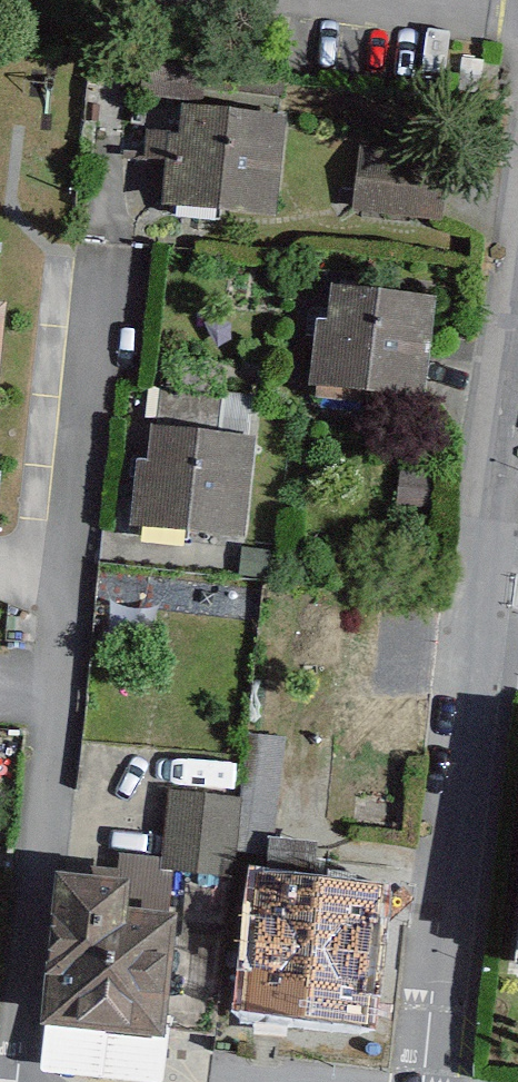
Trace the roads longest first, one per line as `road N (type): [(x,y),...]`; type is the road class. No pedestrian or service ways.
road 1 (residential): [(111,248),(10,1081)]
road 2 (residential): [(429,1081),(517,281)]

